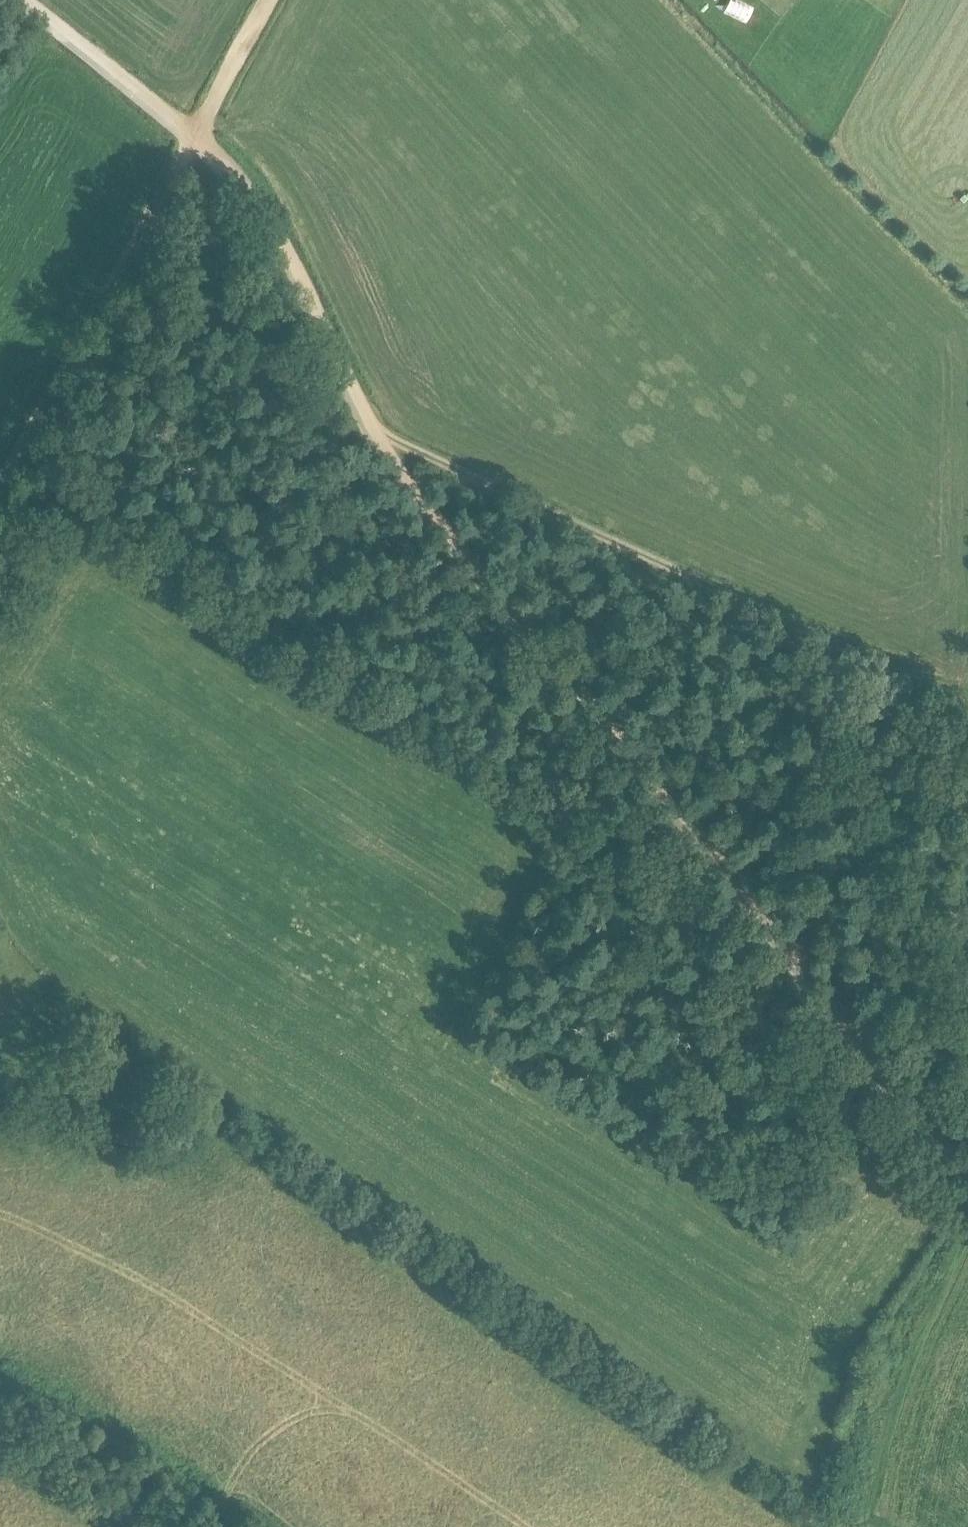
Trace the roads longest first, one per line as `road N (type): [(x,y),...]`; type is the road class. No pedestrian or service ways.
road 1 (track): [(967,1176),(779,929),(413,485),(269,211),(195,133),(29,0)]
road 2 (track): [(967,703),(385,442)]
road 3 (track): [(195,133),(269,0)]

